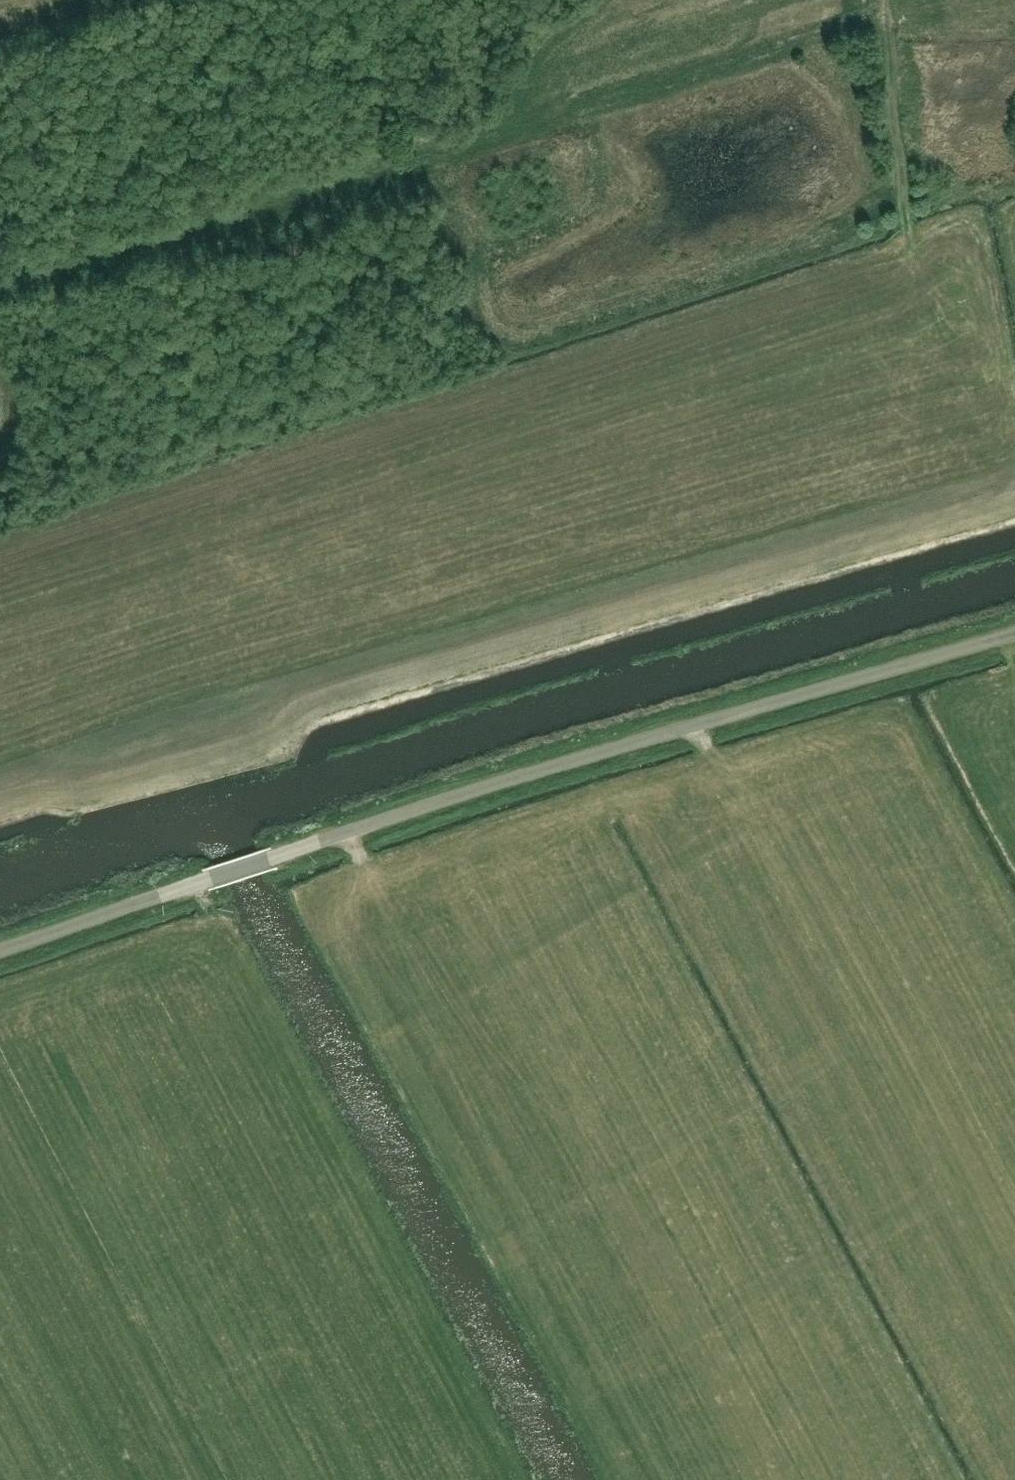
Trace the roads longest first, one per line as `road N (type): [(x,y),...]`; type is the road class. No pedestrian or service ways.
road 1 (unclassified): [(1014,633),(442,796),(0,949)]

